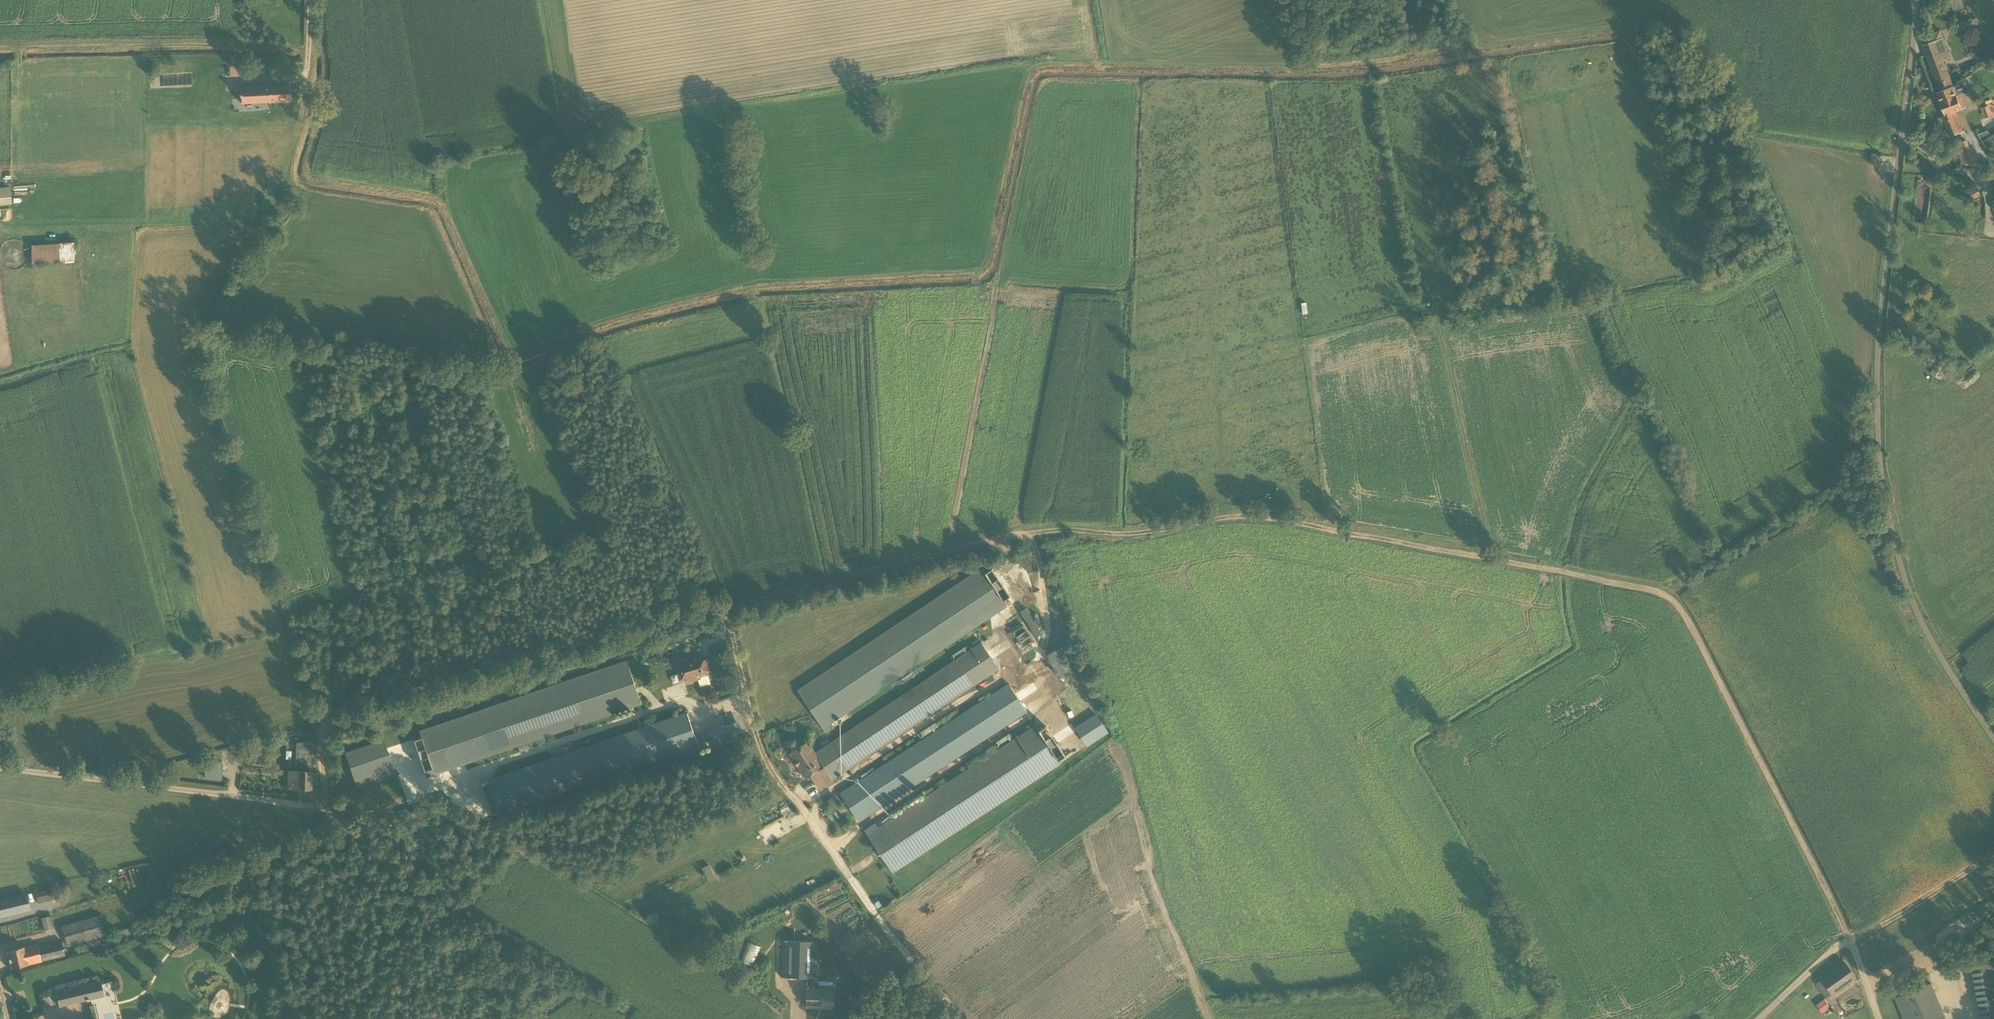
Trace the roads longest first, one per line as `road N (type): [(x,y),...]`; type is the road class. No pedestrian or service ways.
road 1 (track): [(1993,850),(1900,916),(1848,941),(1668,593),(1222,511),(1127,534),(1027,530),(976,539),(682,615),(317,736)]
road 2 (track): [(317,736),(201,355),(229,281),(282,192),(302,115),(308,0)]
road 3 (unclassified): [(1914,0),(1880,304),(1879,458),(1919,620),(1993,739)]
road 4 (track): [(962,1018),(785,787),(753,731),(727,608)]
road 5 (track): [(1555,295),(1440,316),(1491,559)]
road 6 (track): [(785,101),(567,139),(542,0)]
road 7 (unclassified): [(0,768),(314,806)]
road 8 (track): [(0,47),(308,49)]
road 9 (track): [(206,335),(497,369)]
road 10 (track): [(713,114),(752,311)]
road 11 (track): [(1206,1018),(1149,881)]
road 12 (track): [(1039,662),(1049,595),(1027,530)]

